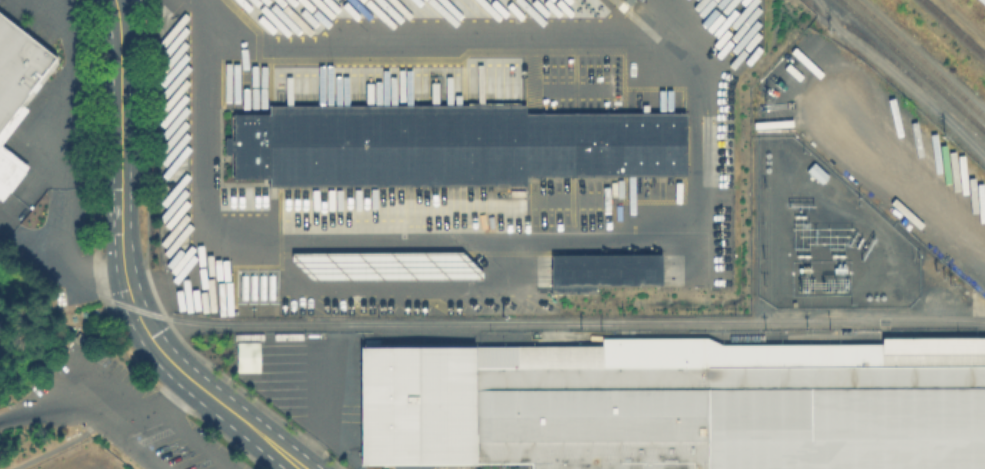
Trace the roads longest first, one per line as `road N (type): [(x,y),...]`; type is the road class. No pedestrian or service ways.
road 1 (primary): [(192,381),(152,339),(126,279),(115,0)]
road 2 (primary): [(304,468),(192,381)]

